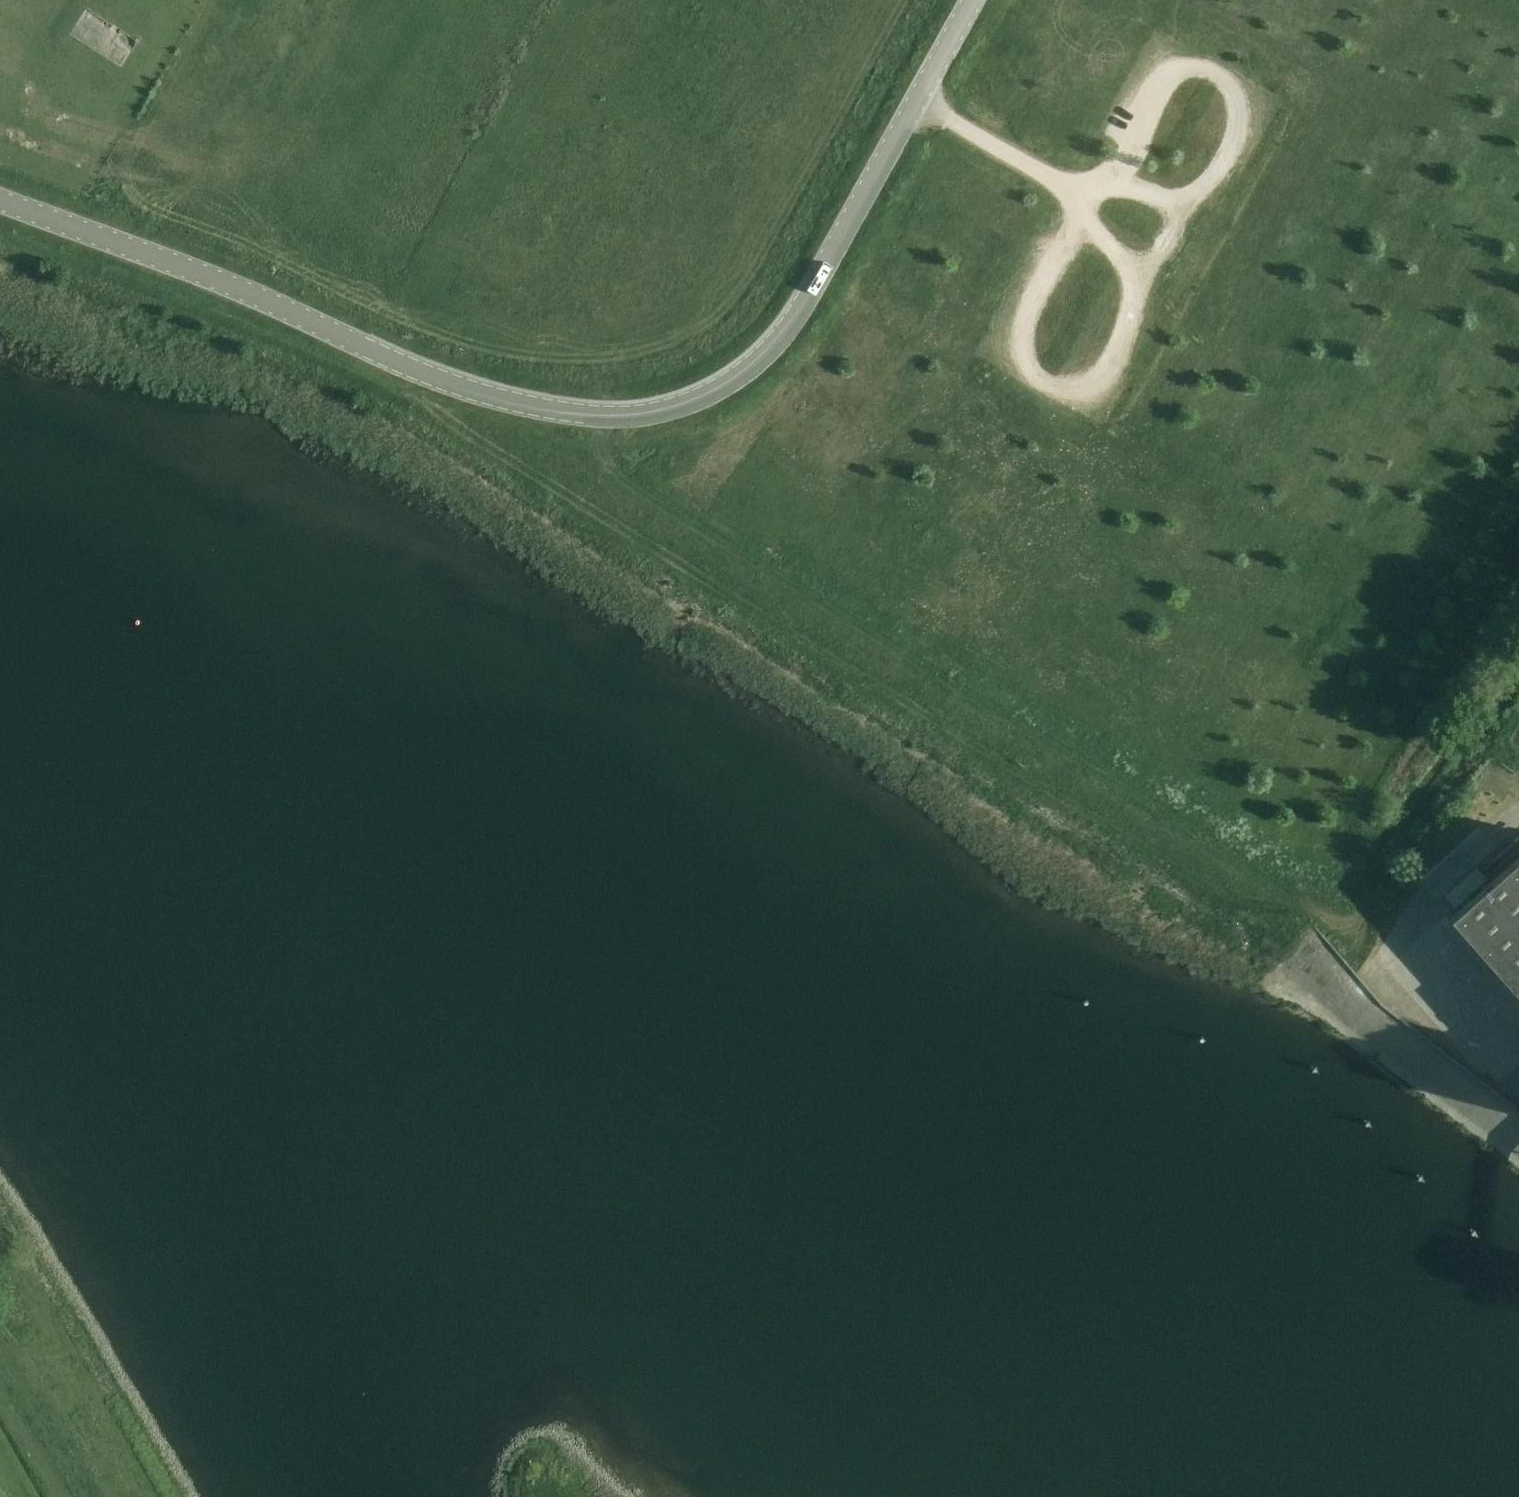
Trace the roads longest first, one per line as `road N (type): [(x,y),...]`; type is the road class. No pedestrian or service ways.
road 1 (unclassified): [(0,198),(218,279),(484,393),(584,413),(673,407),(742,371),(795,315),(973,0)]
road 2 (track): [(1518,641),(1393,823)]

